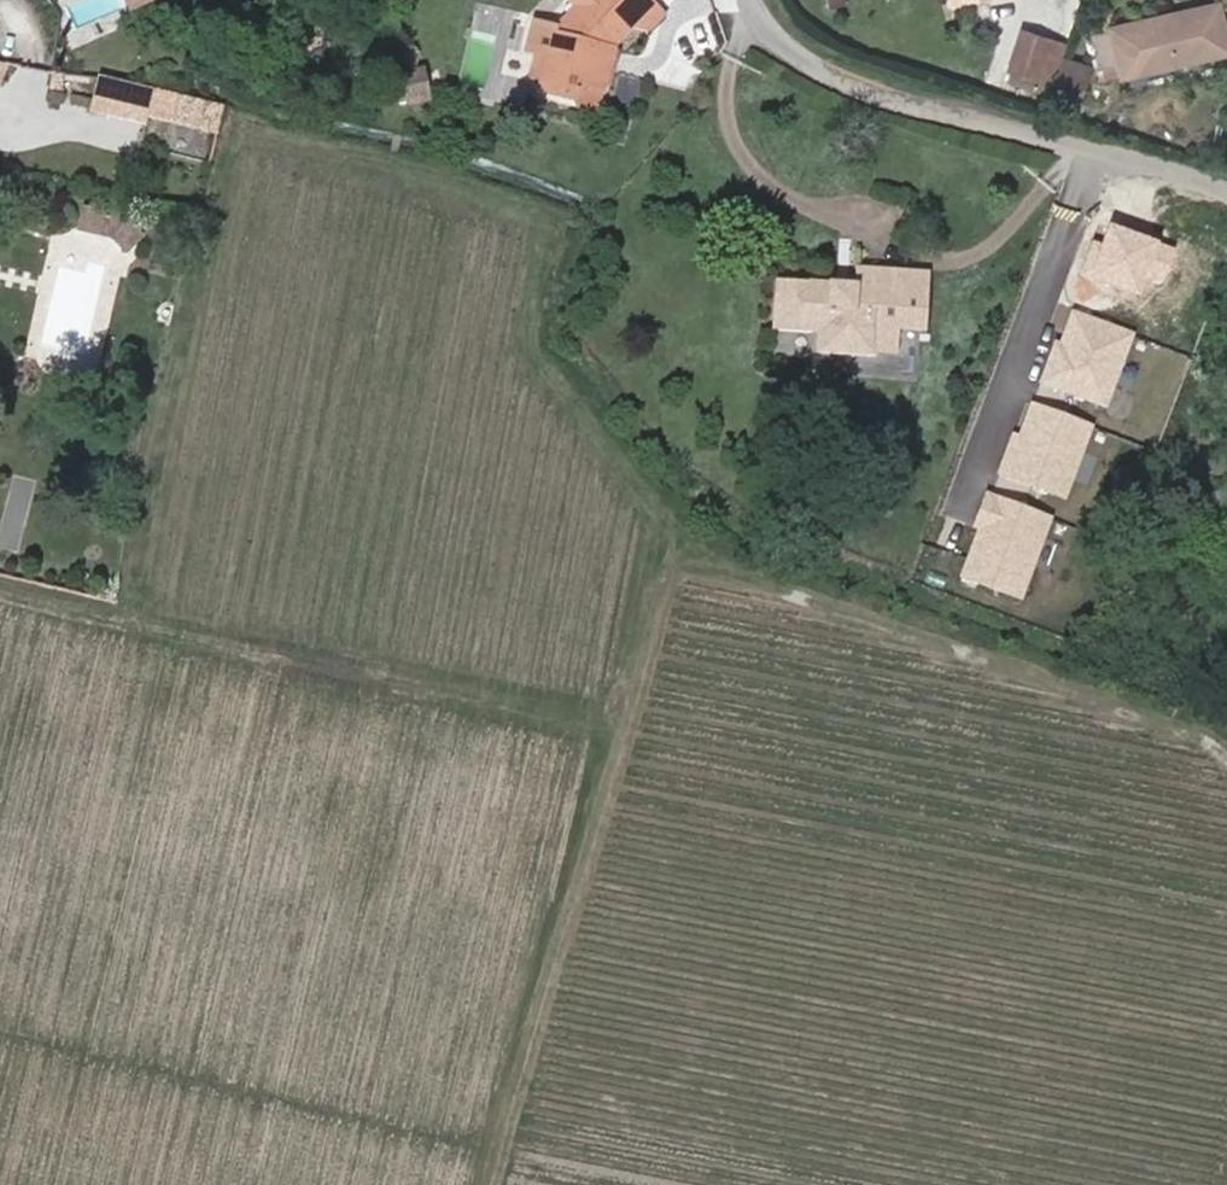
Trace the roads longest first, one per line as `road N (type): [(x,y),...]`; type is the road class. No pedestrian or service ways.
road 1 (track): [(695,539),(656,598),(494,1184)]
road 2 (track): [(695,539),(709,565),(1212,737),(1226,756)]
road 3 (residential): [(1226,193),(845,84),(788,49),(751,0)]
road 4 (track): [(142,604),(625,709)]
road 5 (track): [(0,574),(142,604)]

